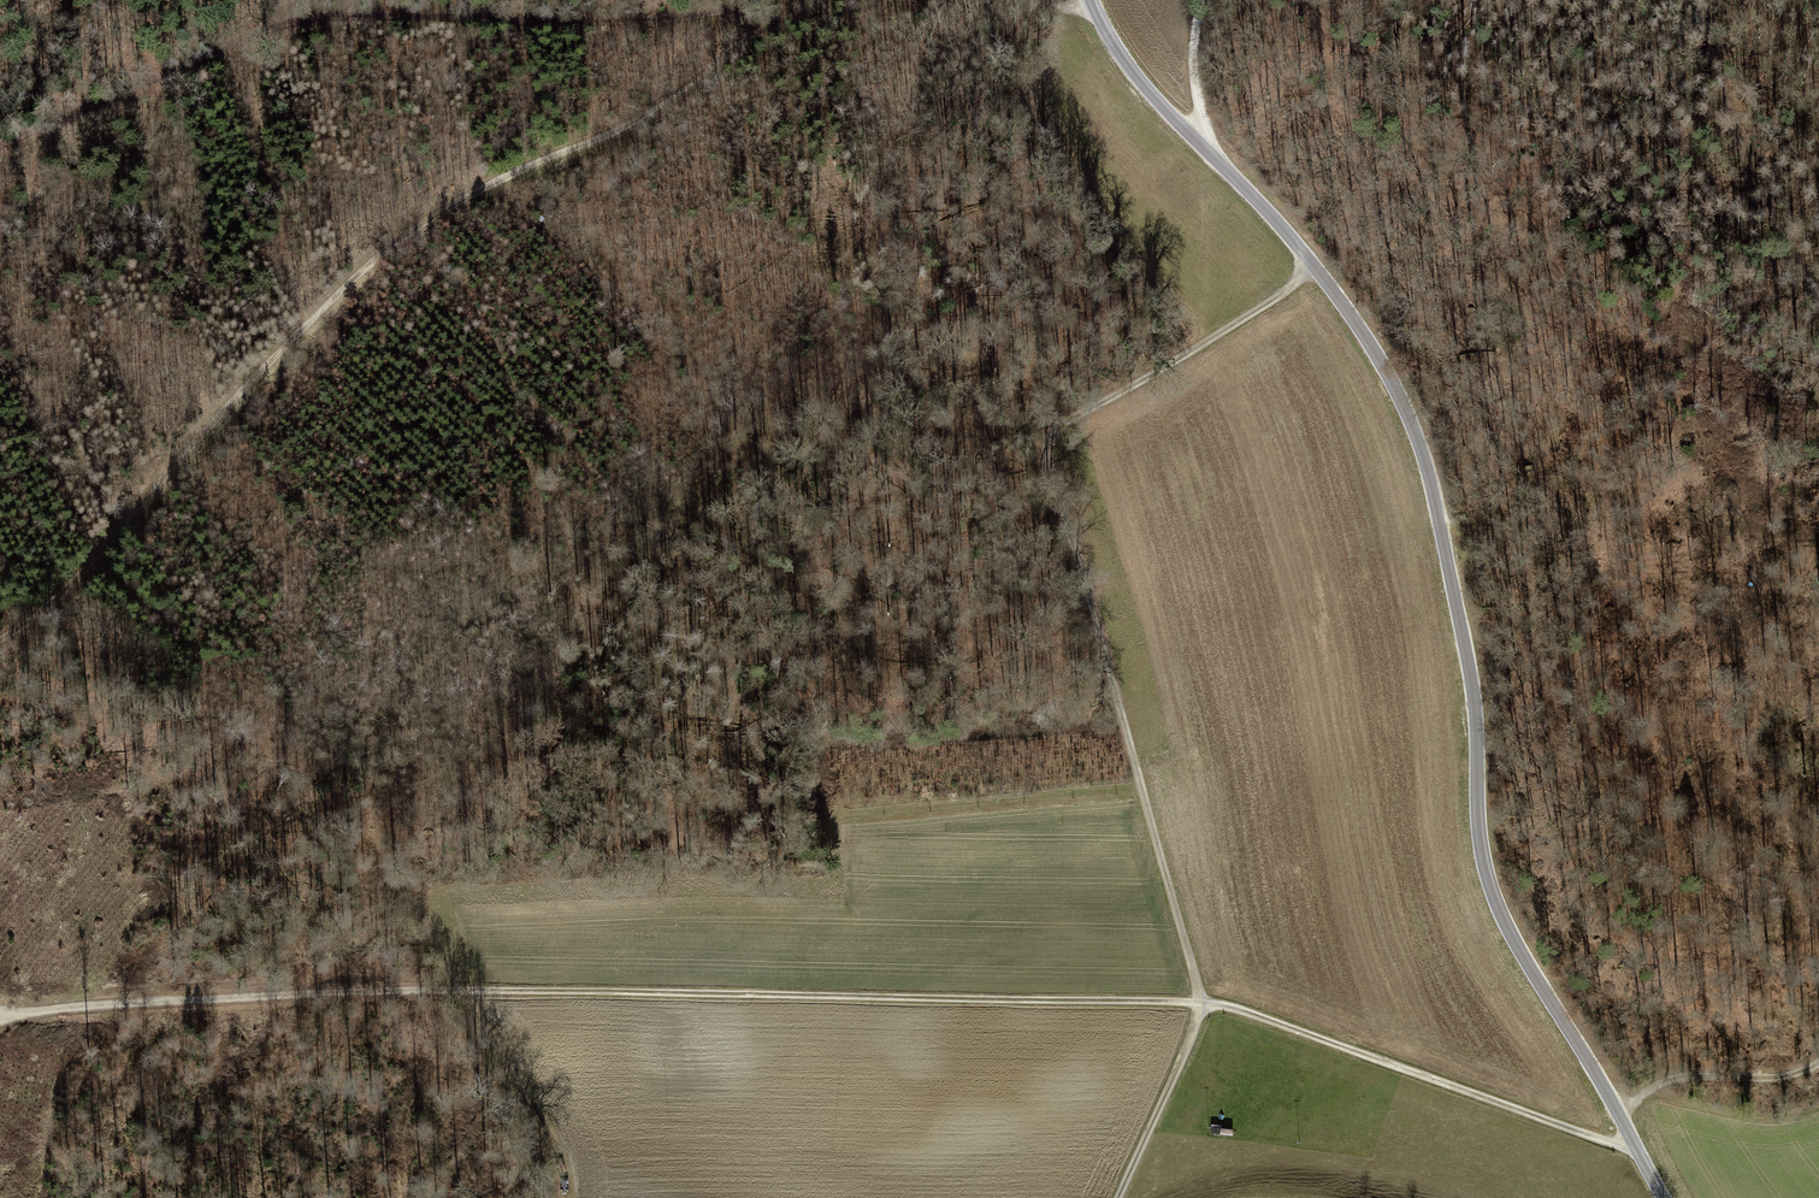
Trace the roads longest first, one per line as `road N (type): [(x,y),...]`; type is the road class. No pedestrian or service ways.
road 1 (track): [(1640,1153),(1203,1004),(478,989),(203,1002),(9,1027),(0,1022)]
road 2 (tertiary): [(1092,0),(1148,90),(1261,204),(1382,361),(1415,434),(1453,583),(1475,697),(1482,857),(1507,928),(1666,1197)]
road 3 (track): [(1119,1197),(1203,1004),(1055,450),(1317,270)]
road 4 (track): [(0,641),(76,577),(355,278),(497,182),(627,127),(801,0)]
road 5 (track): [(0,146),(241,40),(318,19),(607,24),(781,0)]
road 6 (track): [(1812,338),(1695,367),(1650,393),(1631,414),(1593,508),(1570,529),(1453,583)]
road 7 (track): [(1703,0),(1818,352)]
road 8 (track): [(589,1197),(591,1188),(478,989)]
road 9 (track): [(1818,1112),(1786,1122),(1718,1112),(1657,1087),(1619,1115)]
road 10 (track): [(1818,1066),(1781,1078),(1689,1074),(1657,1087)]
road 11 (track): [(1206,151),(1195,59),(1200,0)]

